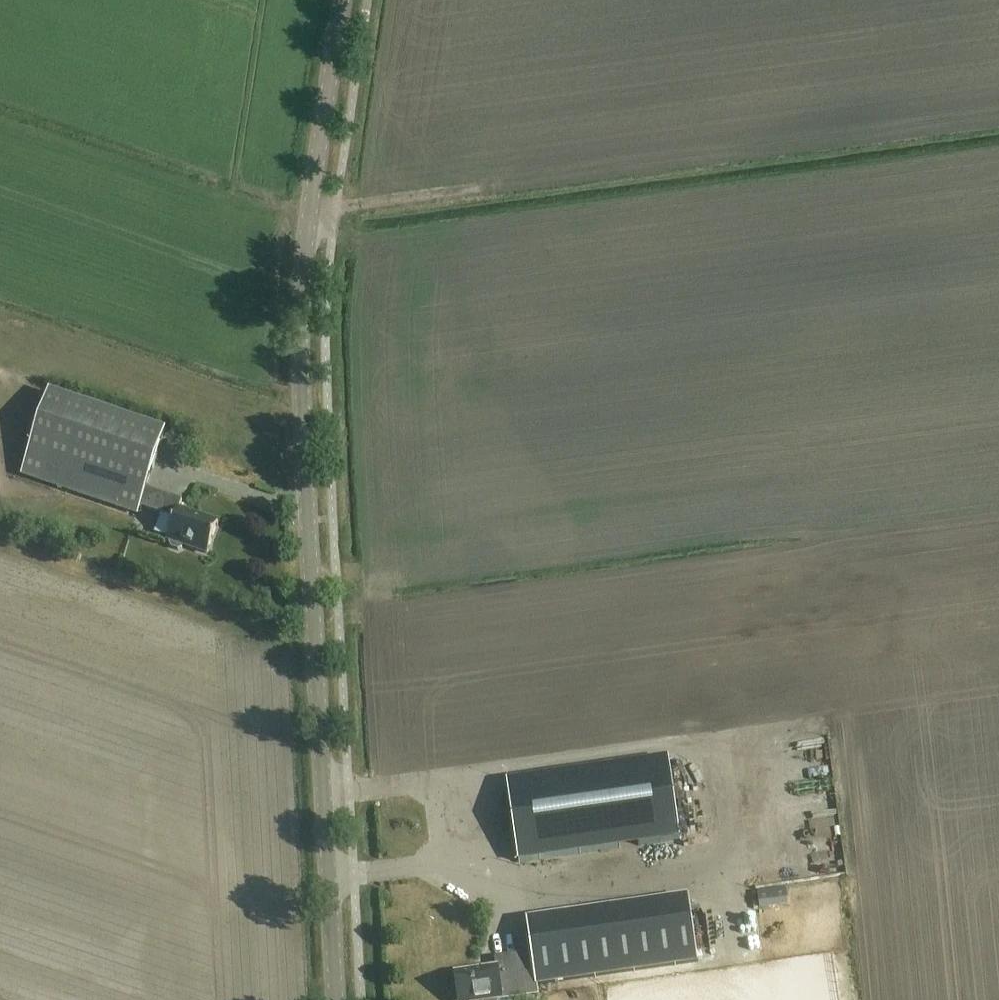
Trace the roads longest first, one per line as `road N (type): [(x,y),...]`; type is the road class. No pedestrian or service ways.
road 1 (tertiary): [(336,999),(302,293),(342,0)]

